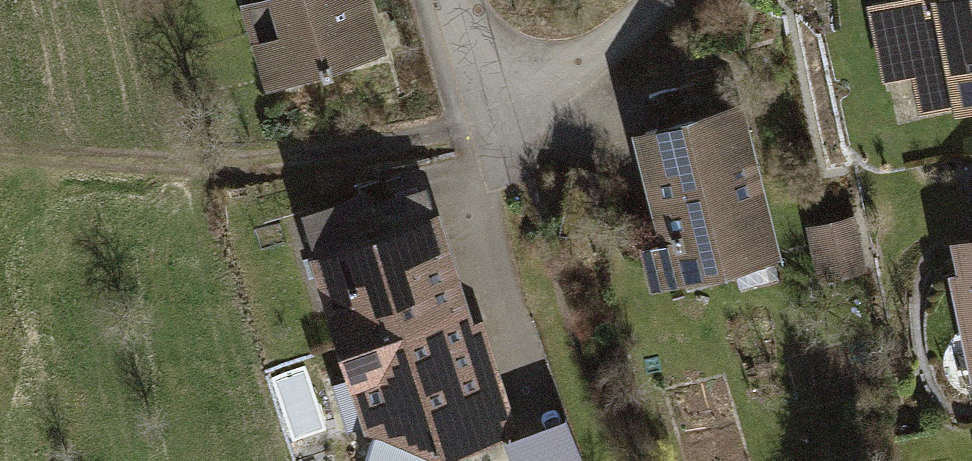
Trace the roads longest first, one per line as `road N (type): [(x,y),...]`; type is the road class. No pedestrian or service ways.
road 1 (track): [(0,152),(210,166),(459,129)]
road 2 (residential): [(452,0),(486,122)]

